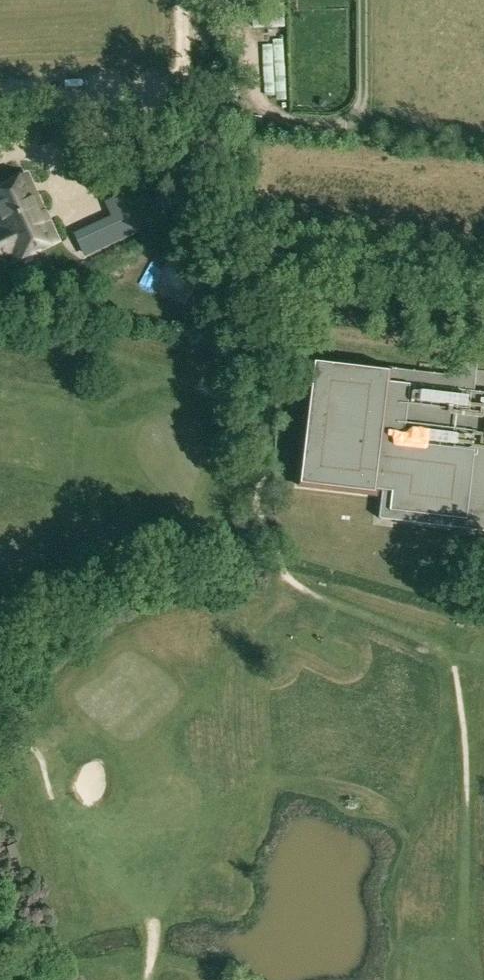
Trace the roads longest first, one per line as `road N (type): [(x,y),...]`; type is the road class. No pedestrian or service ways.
road 1 (track): [(187,0),(190,62),(174,104),(154,123),(55,157)]

